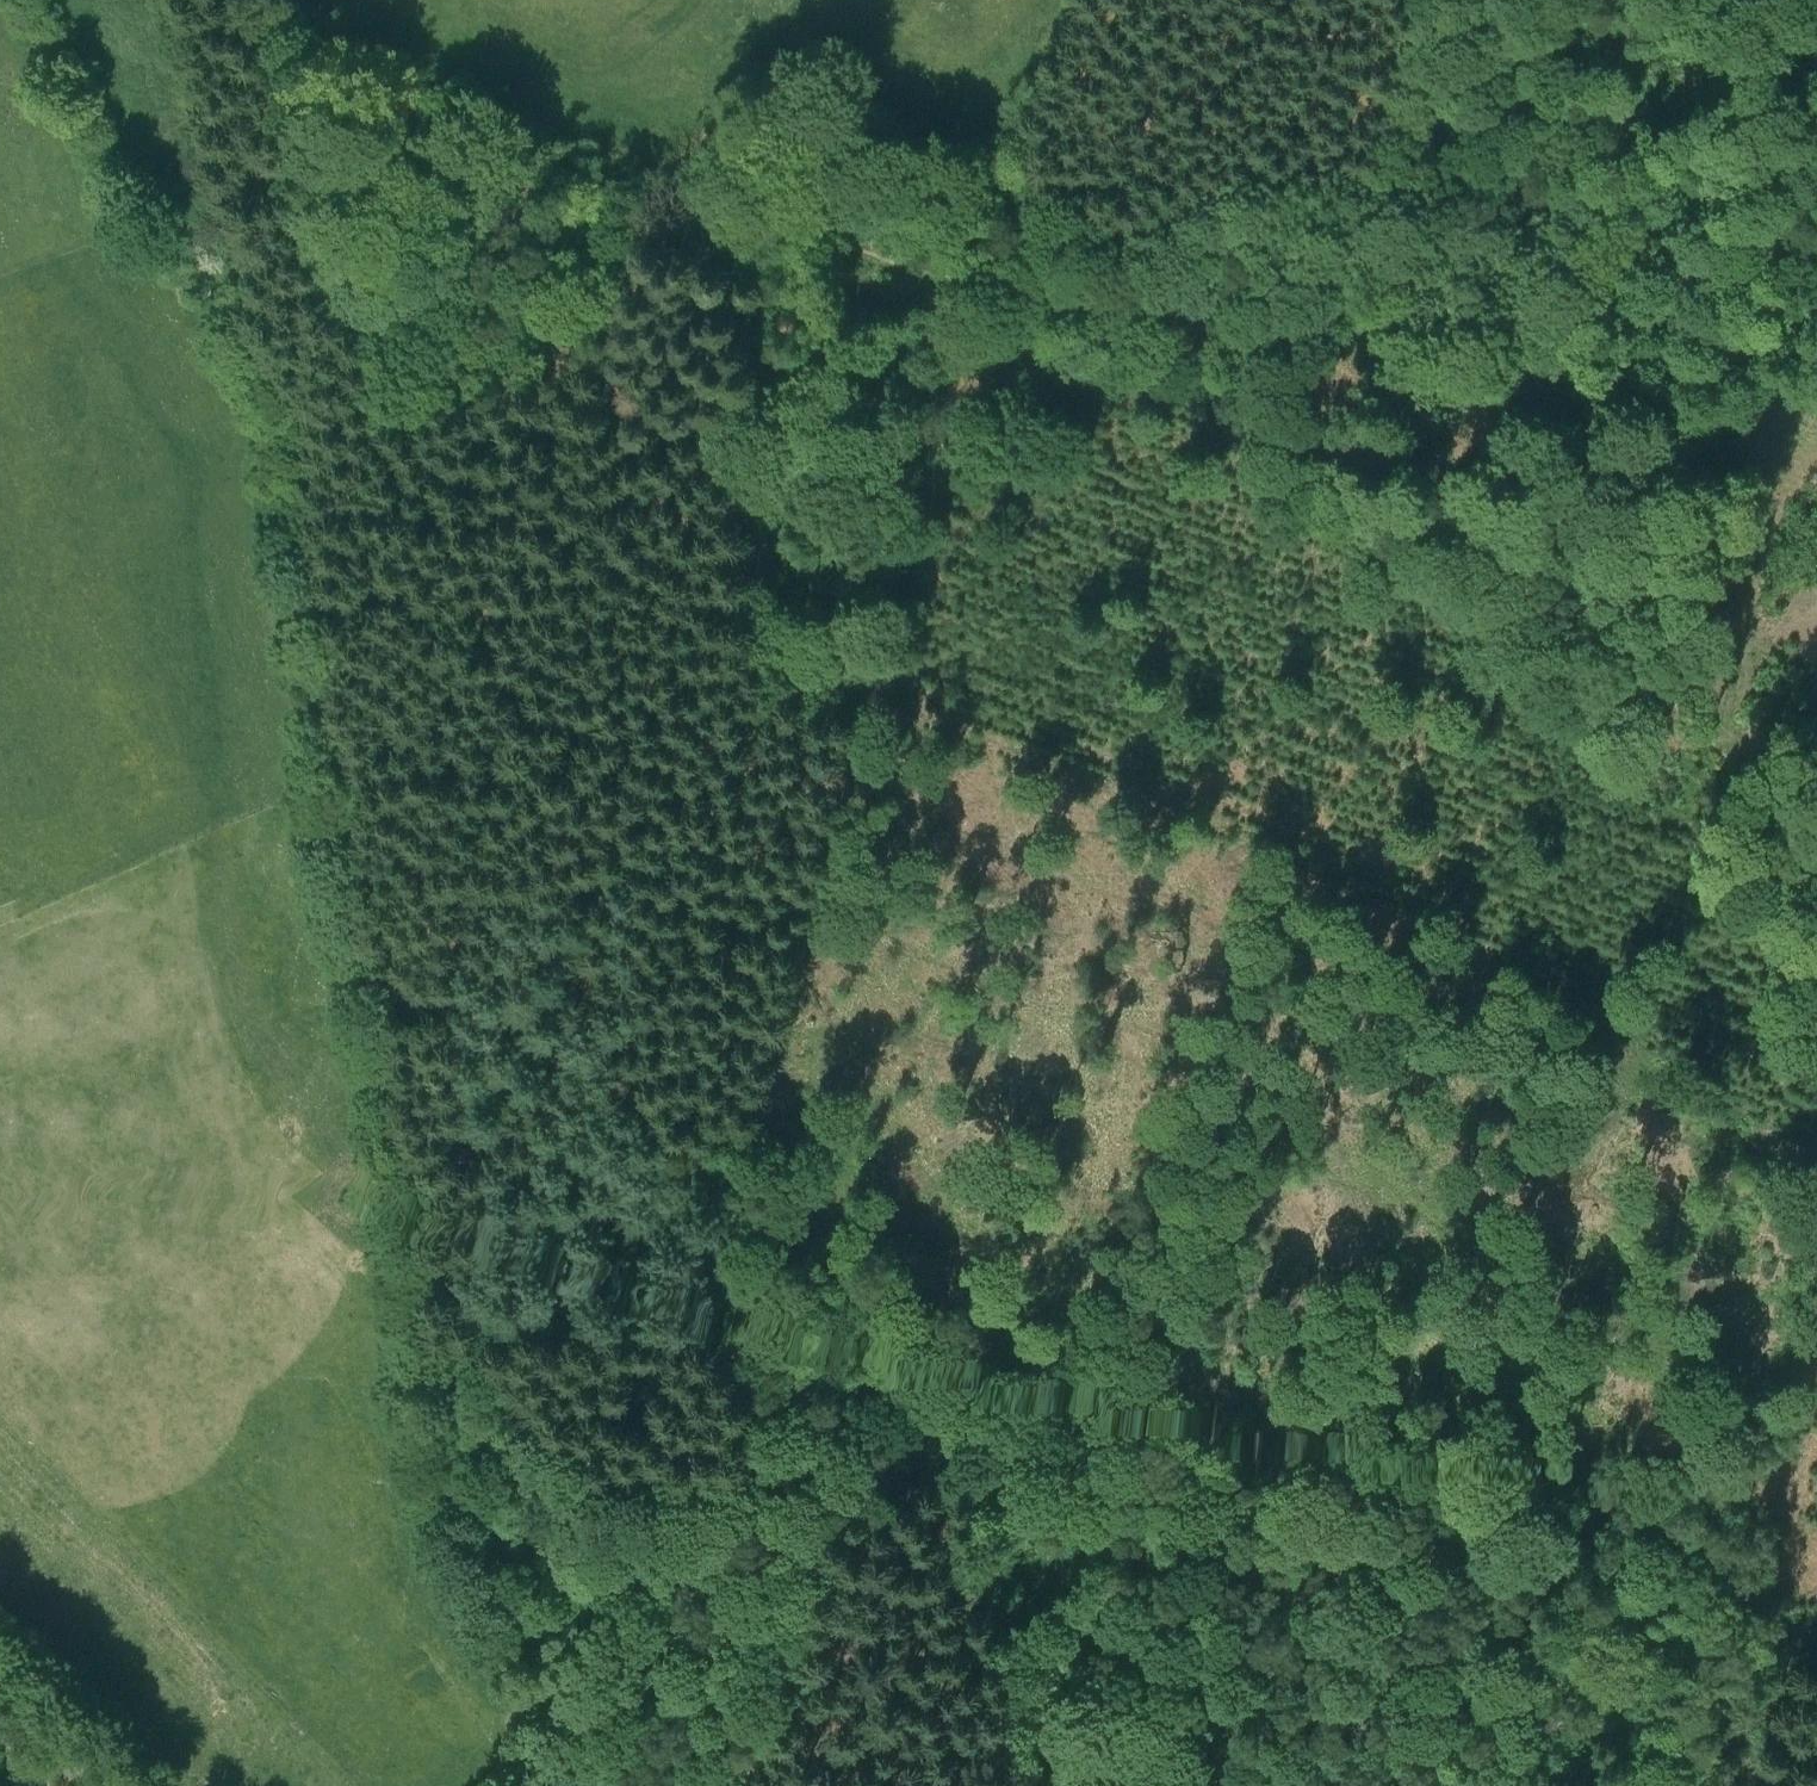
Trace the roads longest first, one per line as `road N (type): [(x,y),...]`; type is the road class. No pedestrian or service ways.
road 1 (track): [(261,110),(307,211),(392,358),(424,445),(470,621),(484,752)]
road 2 (track): [(1816,906),(1775,833),(1692,739),(1644,701),(1527,649)]
road 3 (track): [(212,0),(261,110)]

